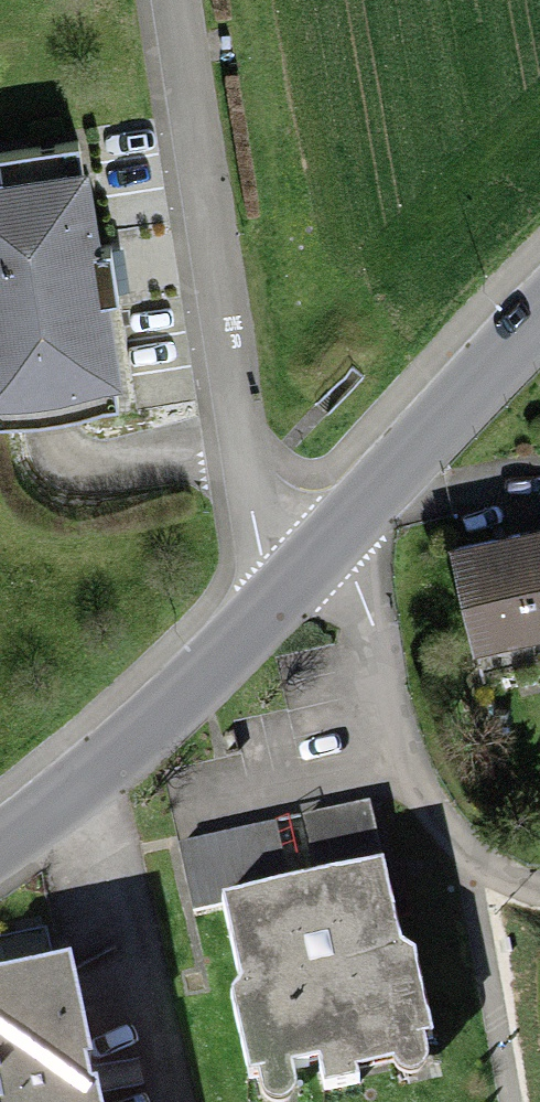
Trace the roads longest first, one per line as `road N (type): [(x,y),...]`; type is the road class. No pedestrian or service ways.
road 1 (residential): [(278,606),(225,355),(172,0)]
road 2 (residential): [(539,884),(467,850),(424,779),(379,684),(336,538)]
road 3 (tertiary): [(278,606),(127,749),(0,852)]
road 4 (tertiary): [(539,323),(336,538)]

